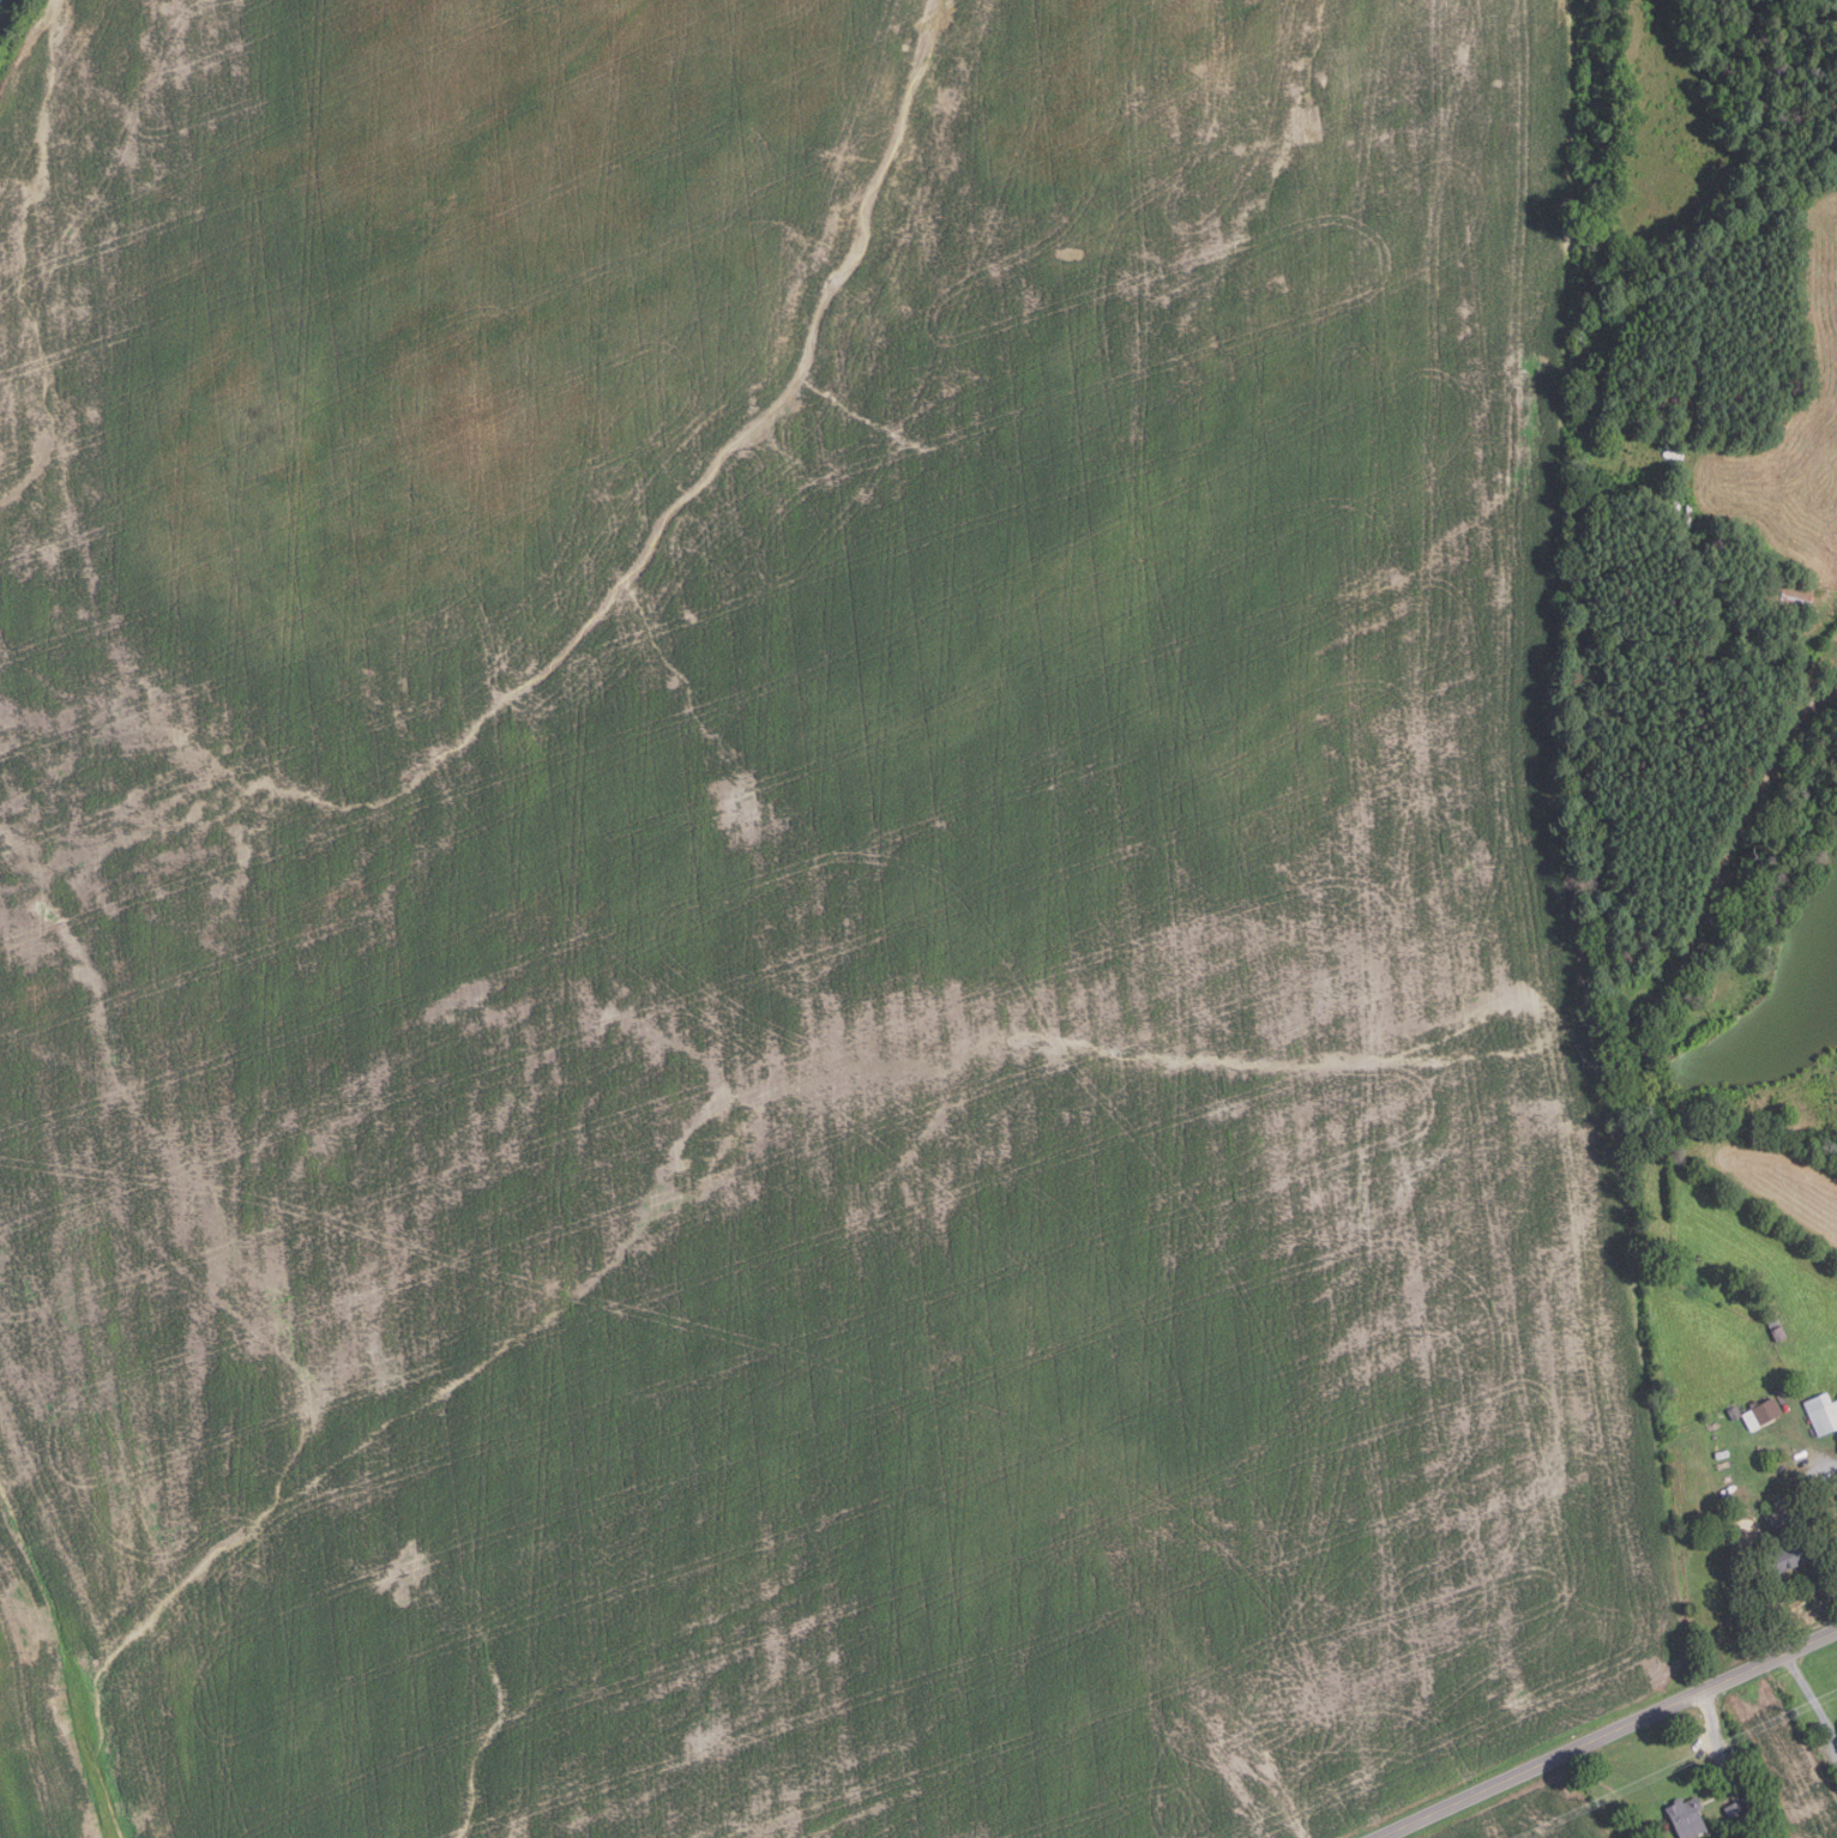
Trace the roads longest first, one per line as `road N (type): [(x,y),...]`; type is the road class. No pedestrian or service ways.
road 1 (tertiary): [(1384,1837),(1836,1632)]

